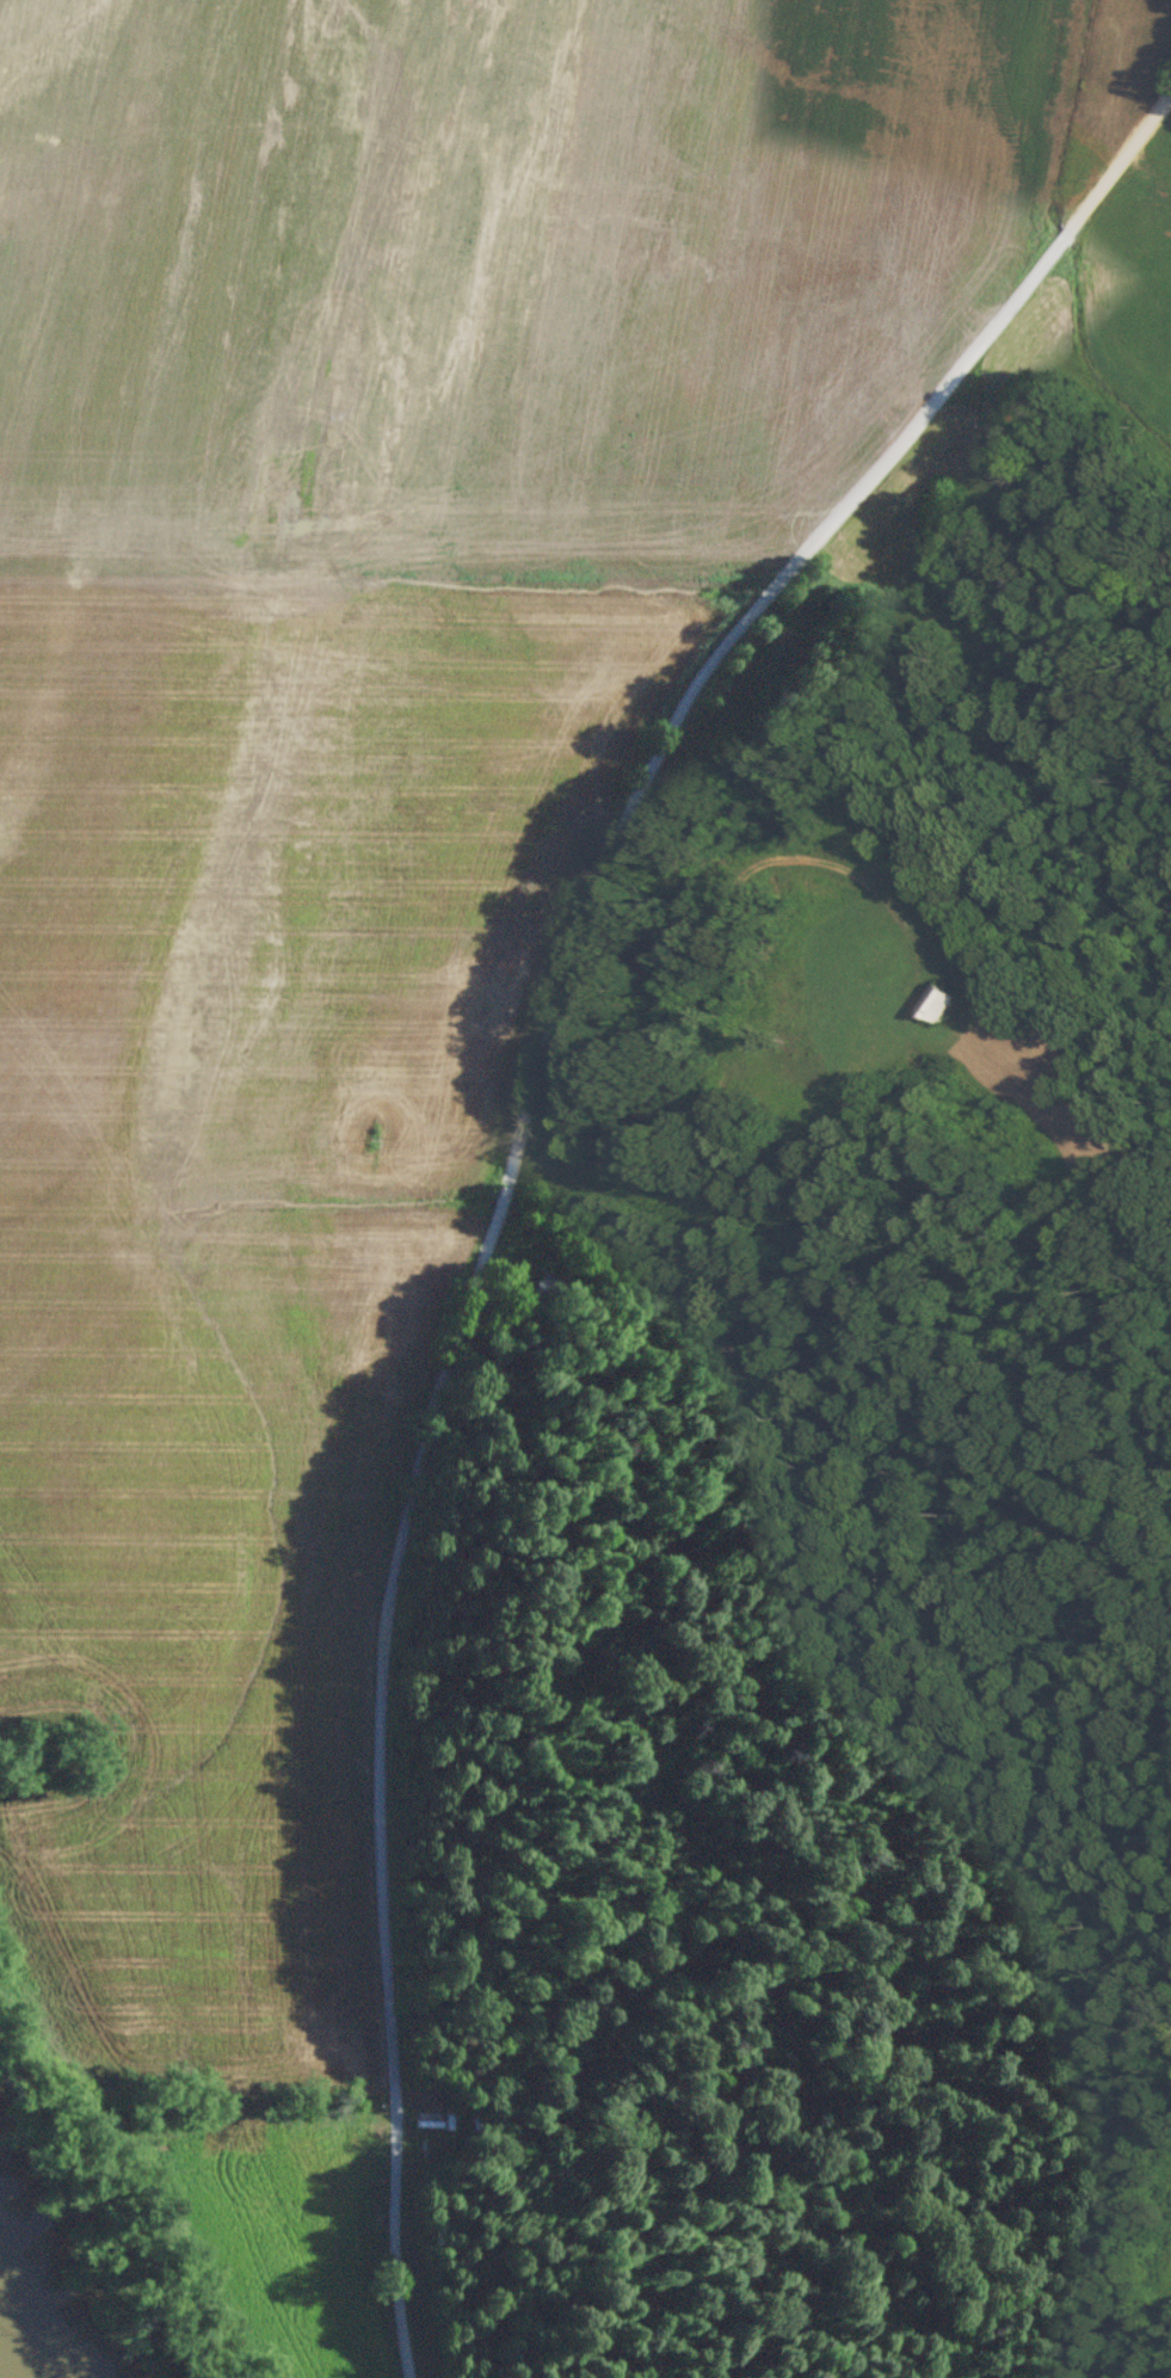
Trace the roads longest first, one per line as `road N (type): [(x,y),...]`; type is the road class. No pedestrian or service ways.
road 1 (residential): [(1170,109),(821,531),(659,760),(537,1064),(413,1520),(392,1653),(394,2224),(415,2377)]

